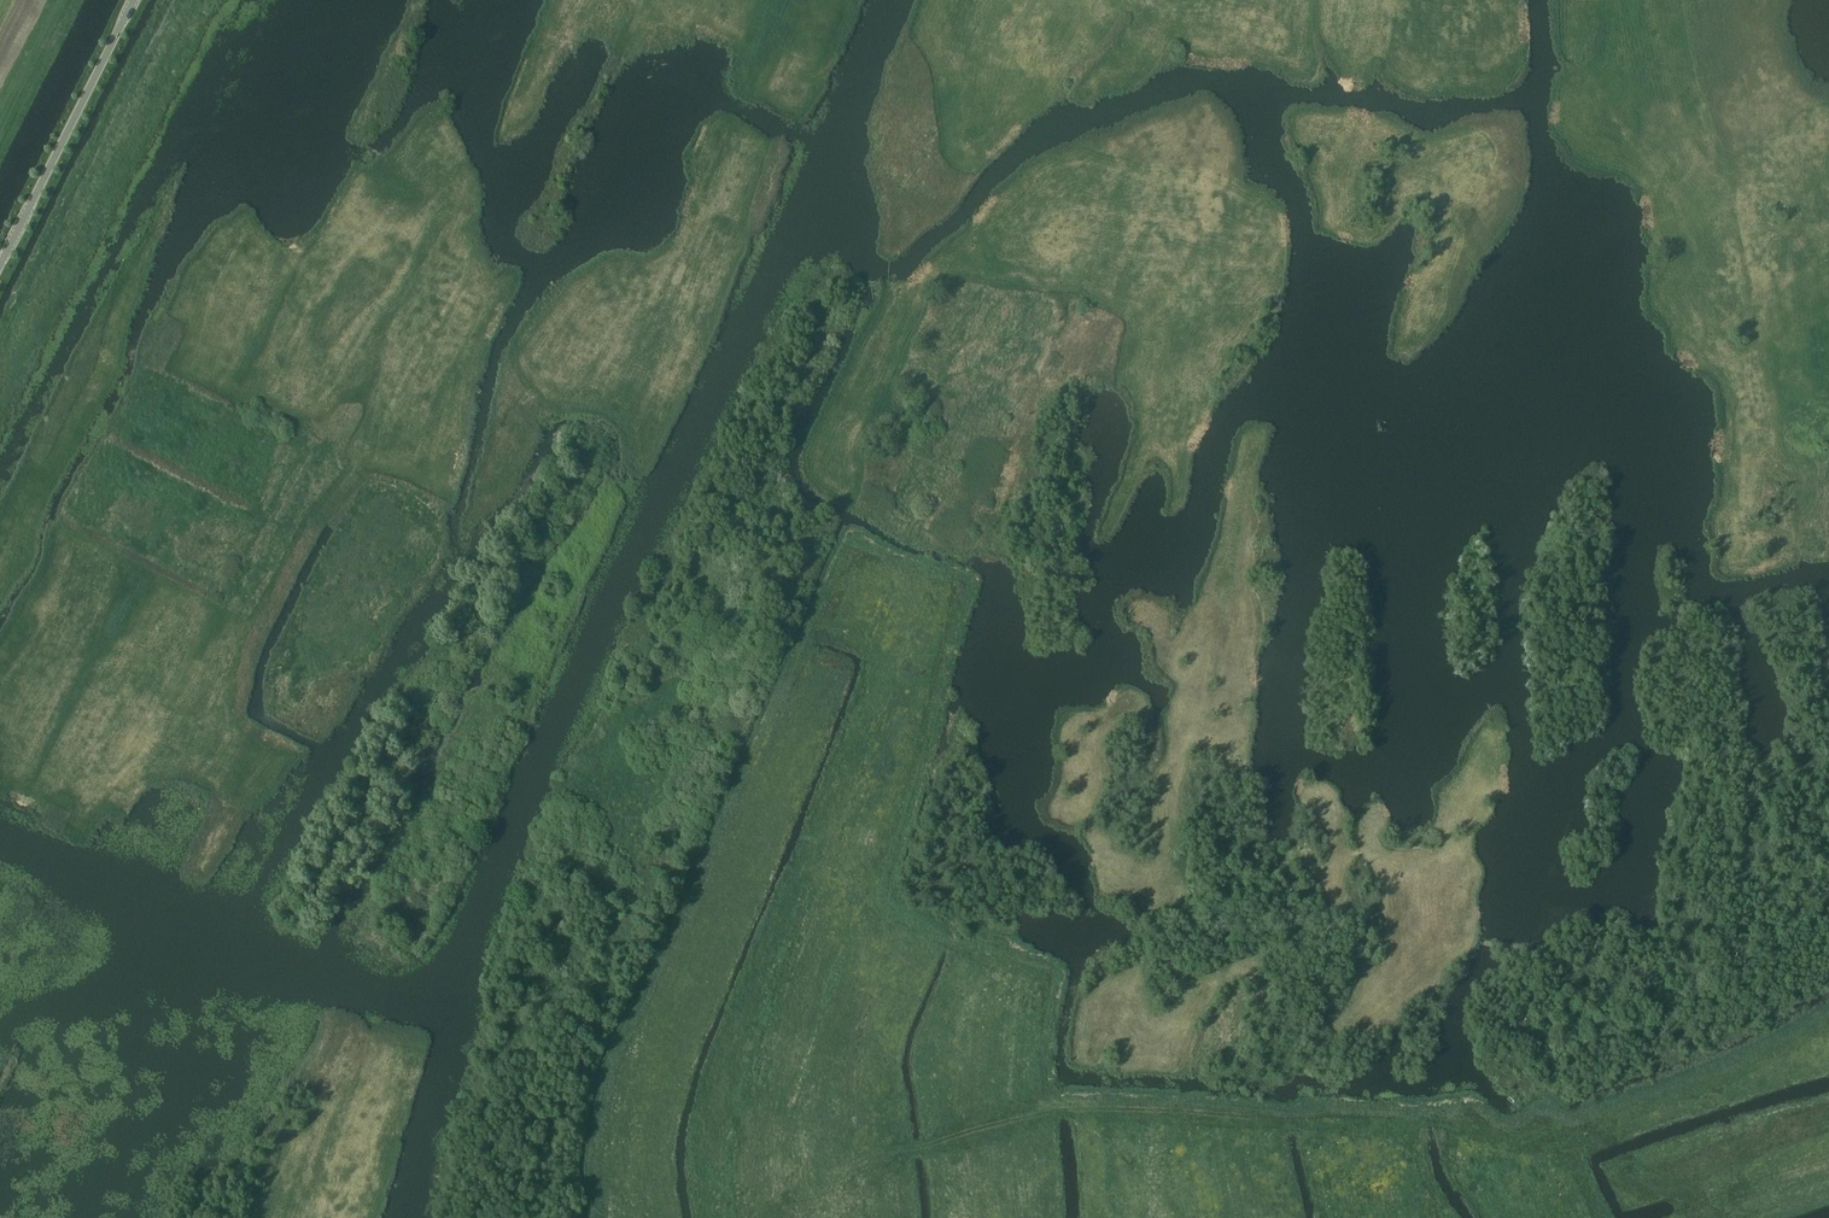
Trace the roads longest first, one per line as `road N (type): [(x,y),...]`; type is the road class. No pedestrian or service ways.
road 1 (unclassified): [(0,266),(135,0)]

